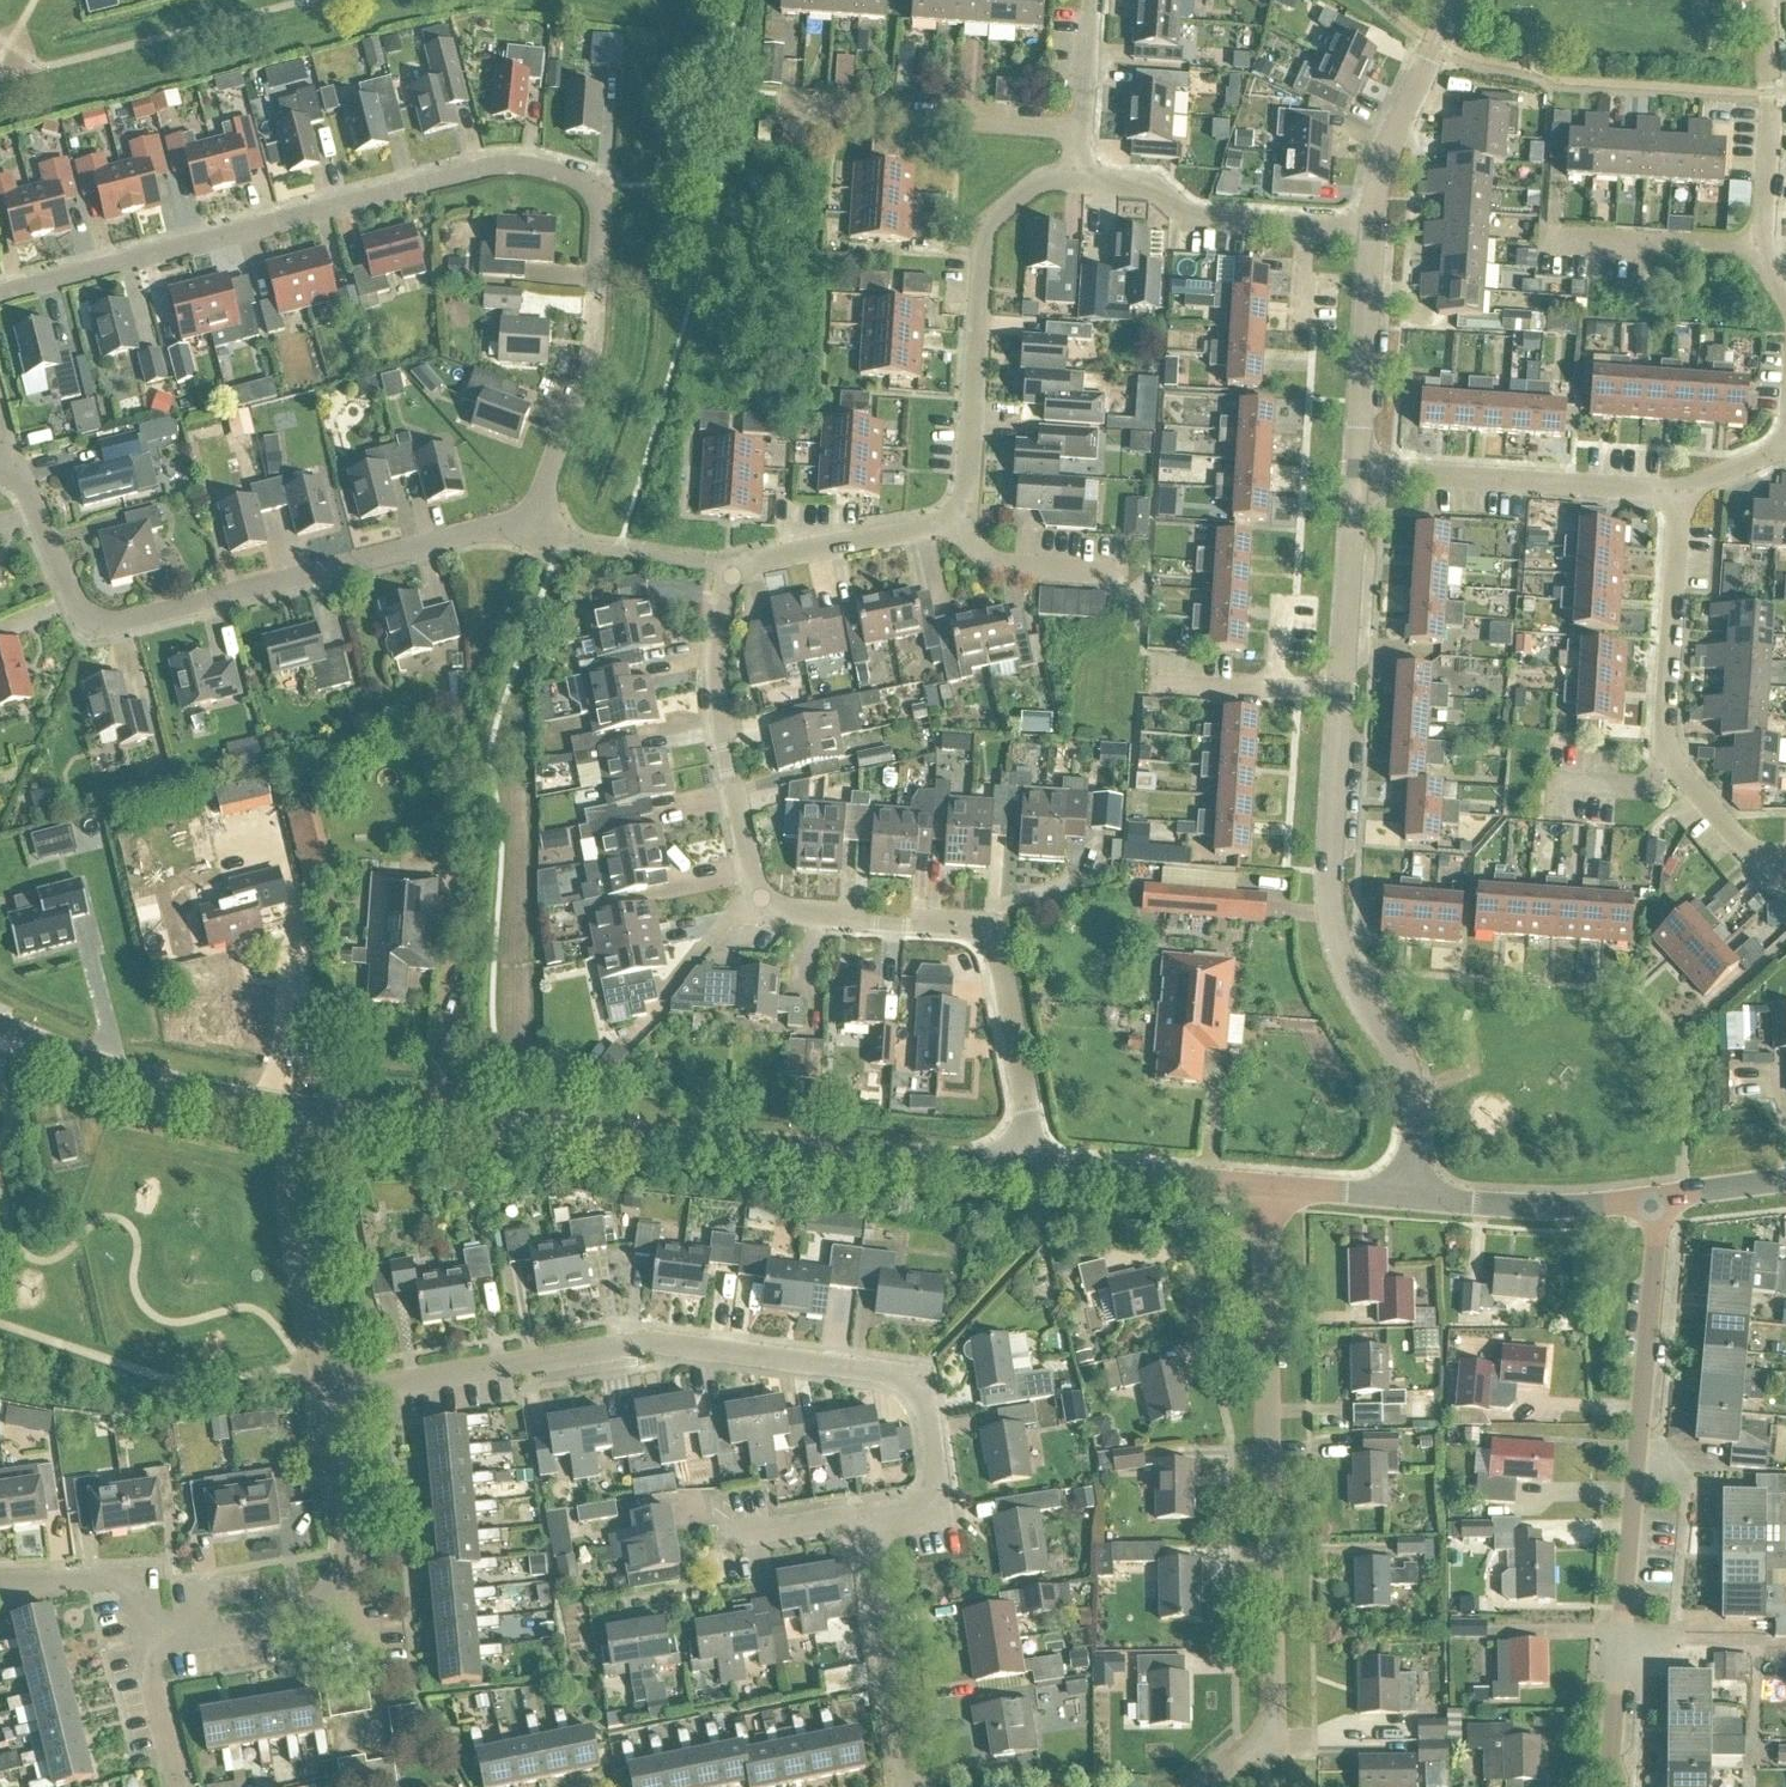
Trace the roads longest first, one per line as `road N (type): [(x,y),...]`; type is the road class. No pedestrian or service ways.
road 1 (residential): [(961,518),(748,565),(732,576),(715,691),(758,912),(989,927),(1039,1169)]
road 2 (unclassified): [(527,518),(591,350),(599,184),(531,161),(489,159),(372,199),(0,288)]
road 3 (residential): [(861,1521),(943,1508),(928,1409),(916,1388),(893,1377),(662,1346),(327,1398)]
road 4 (residential): [(1355,473),(1330,939),(1411,1097),(1410,1200)]
road 5 (residential): [(298,1109),(1039,1169)]
road 6 (unclassified): [(527,518),(103,625),(78,609),(8,458)]
road 7 (residential): [(1209,1786),(1269,1733),(1268,1188)]
road 8 (residential): [(1614,1786),(1655,1203)]
road 9 (residential): [(1785,866),(1762,869),(1663,765),(1680,496)]
road 10 (residential): [(1078,178),(1043,178),(987,226),(961,518)]
road 11 (residential): [(146,1643),(299,1620),(333,1593),(353,1550),(327,1398)]
road 12 (unclassified): [(1680,496),(1355,473)]
road 13 (residential): [(298,1109),(131,1081),(0,1028)]
road 14 (residential): [(1371,230),(1196,220),(1157,187),(1078,178)]
road 15 (unclassified): [(1083,129),(782,109)]
road 16 (residential): [(327,1398),(297,1206),(298,1109)]
road 17 (residential): [(910,1786),(861,1521)]
road 18 (unclassified): [(1763,247),(1770,95),(1763,0)]
road 19 (residential): [(1449,0),(1436,48),(1375,173),(1371,230)]
road 20 (residential): [(1410,1200),(1518,1209),(1655,1203)]
road 21 (residential): [(1371,230),(1355,473)]
road 22 (residential): [(1039,1169),(1268,1188)]
road 23 (unclassified): [(1545,234),(1763,247)]
road 24 (residential): [(0,1584),(126,1583),(146,1643)]
road 25 (unclassified): [(1114,573),(994,564),(961,518)]
road 26 (residential): [(178,1786),(146,1643)]
road 27 (residential): [(1268,1188),(1410,1200)]
road 28 (residential): [(1655,1203),(1785,1184)]
road 29 (residential): [(1083,129),(1094,0)]

